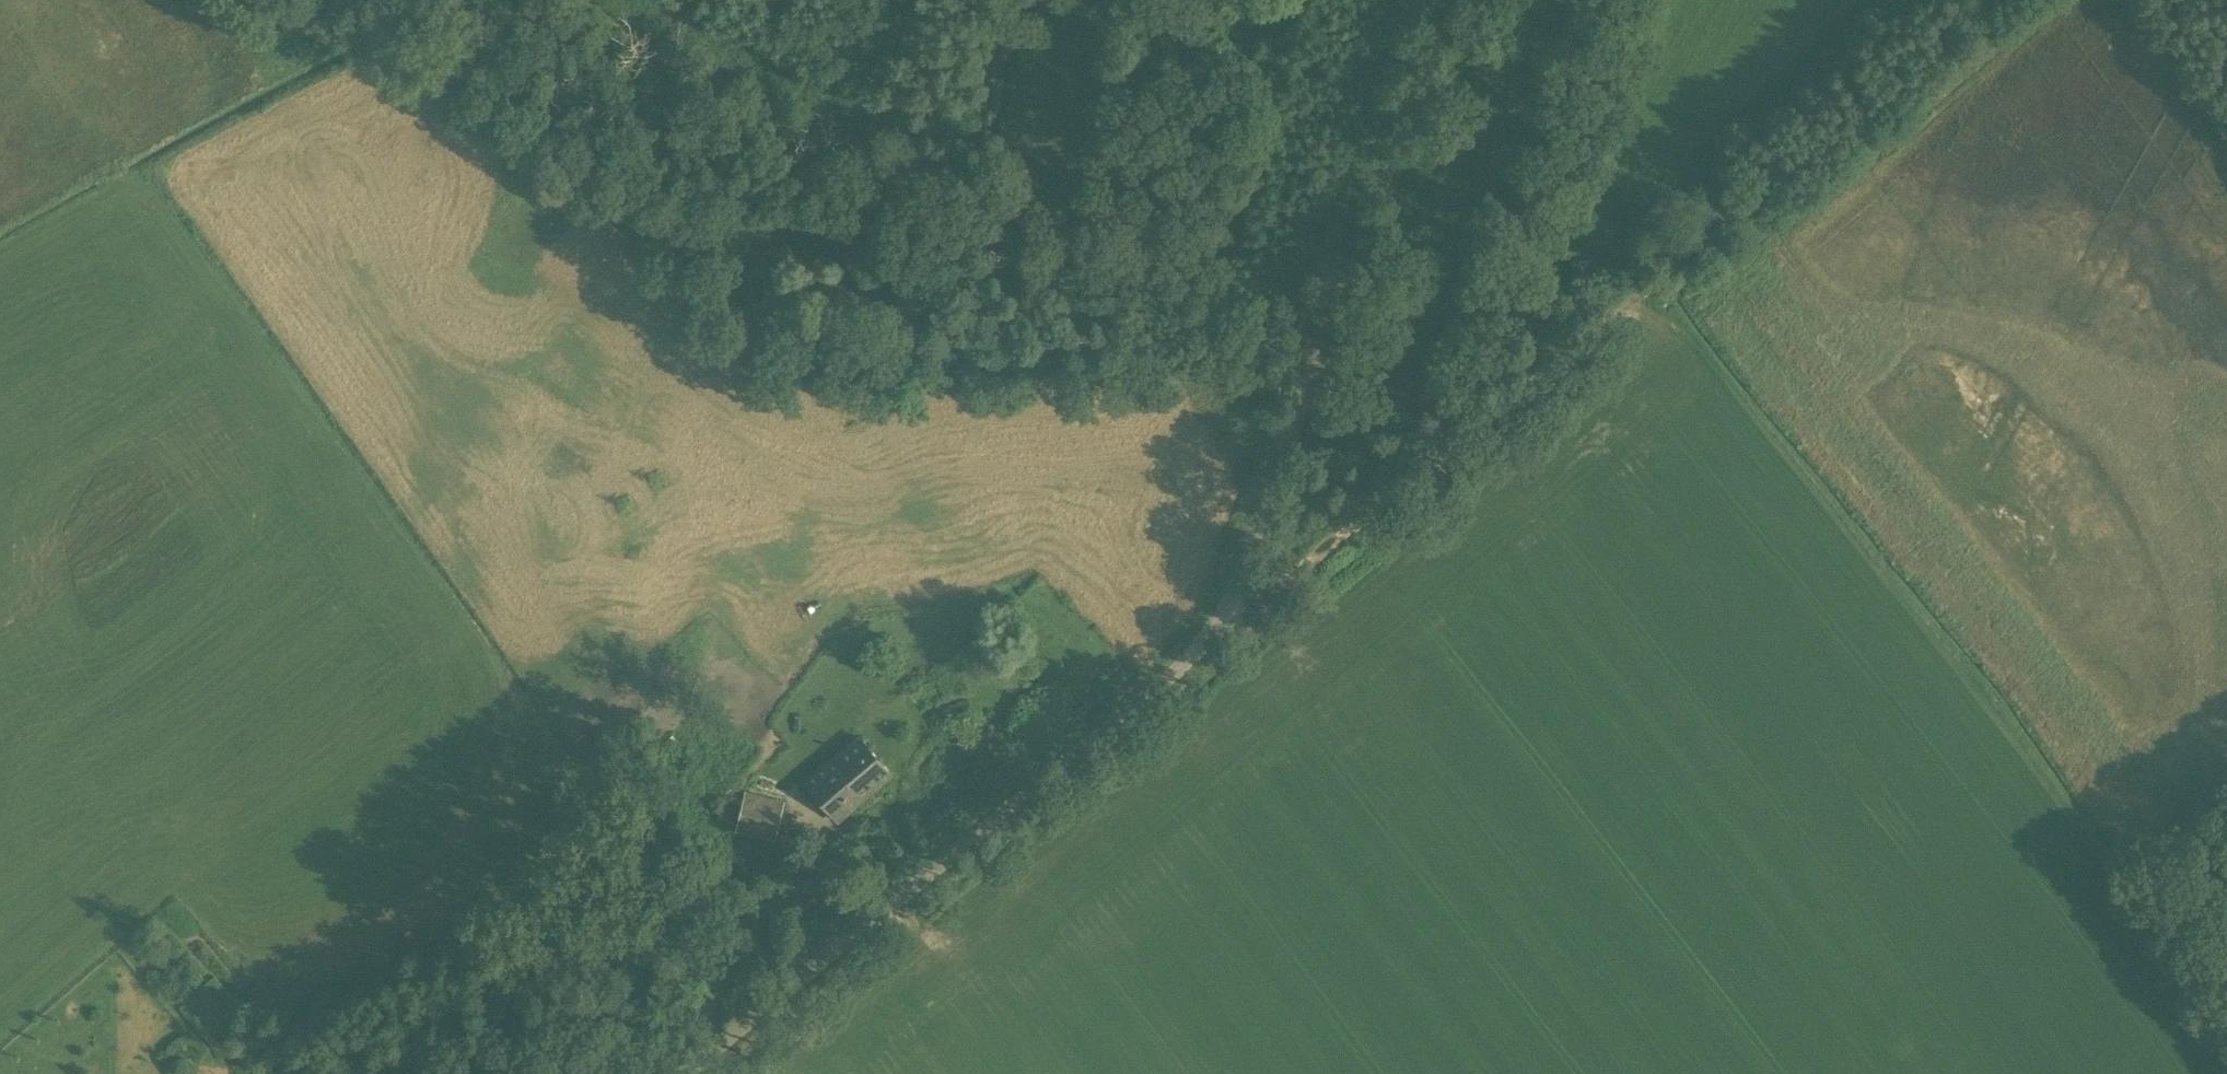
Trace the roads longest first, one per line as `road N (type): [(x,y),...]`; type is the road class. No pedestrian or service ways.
road 1 (unclassified): [(682,1073),(1212,638),(1443,0)]
road 2 (track): [(656,1073),(520,906)]

